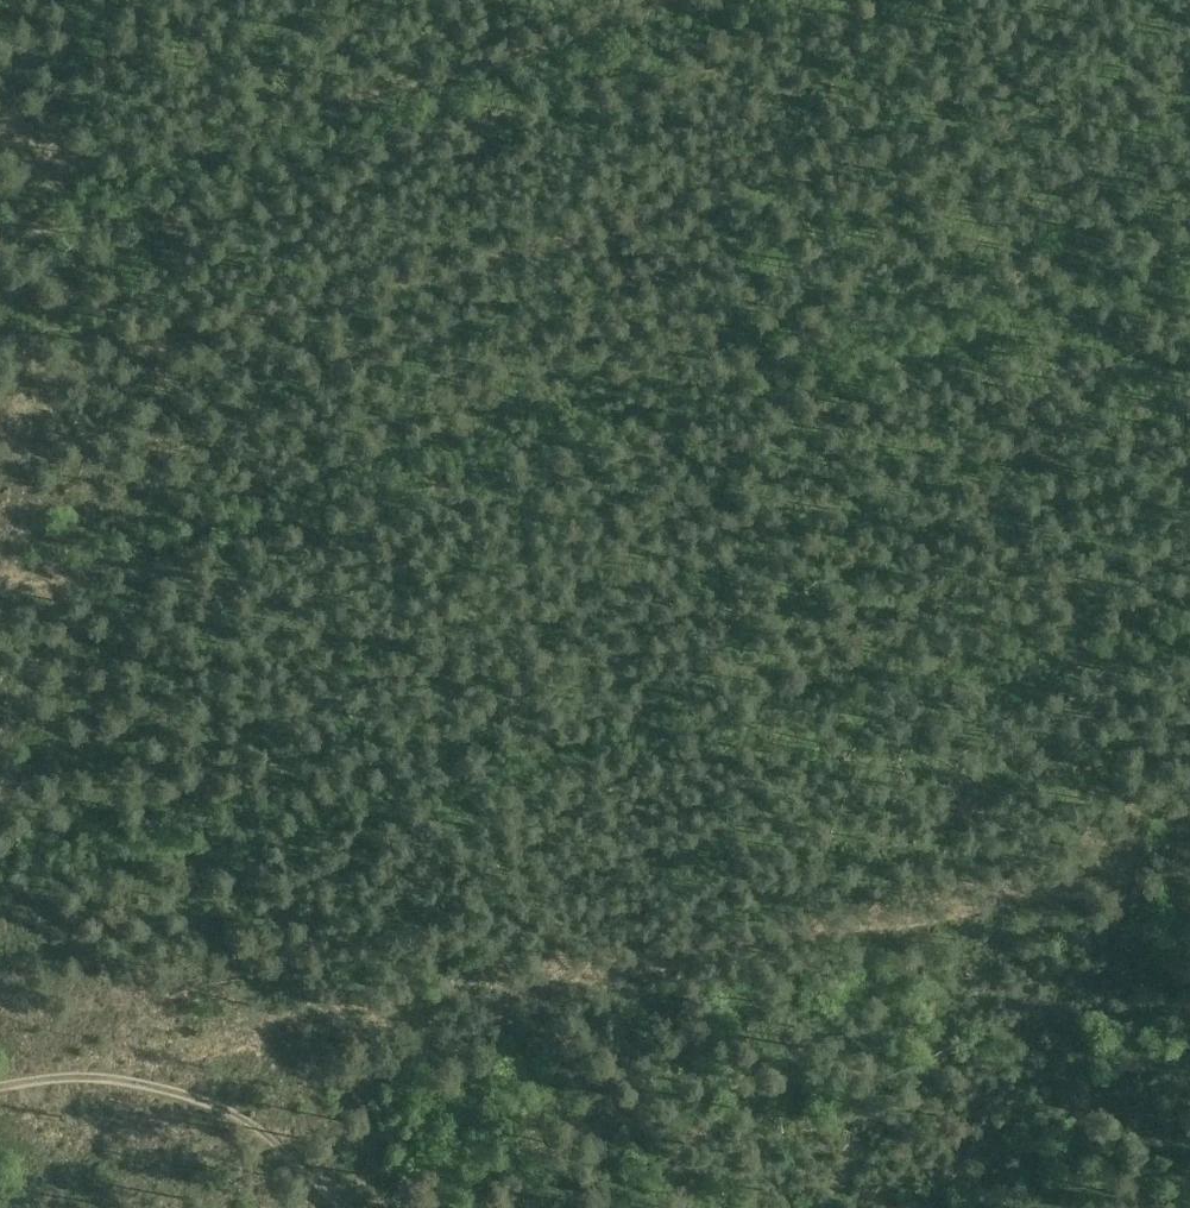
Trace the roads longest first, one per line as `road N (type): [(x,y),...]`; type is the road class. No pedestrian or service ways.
road 1 (track): [(0,1086),(87,1071),(221,1109),(349,1207)]

